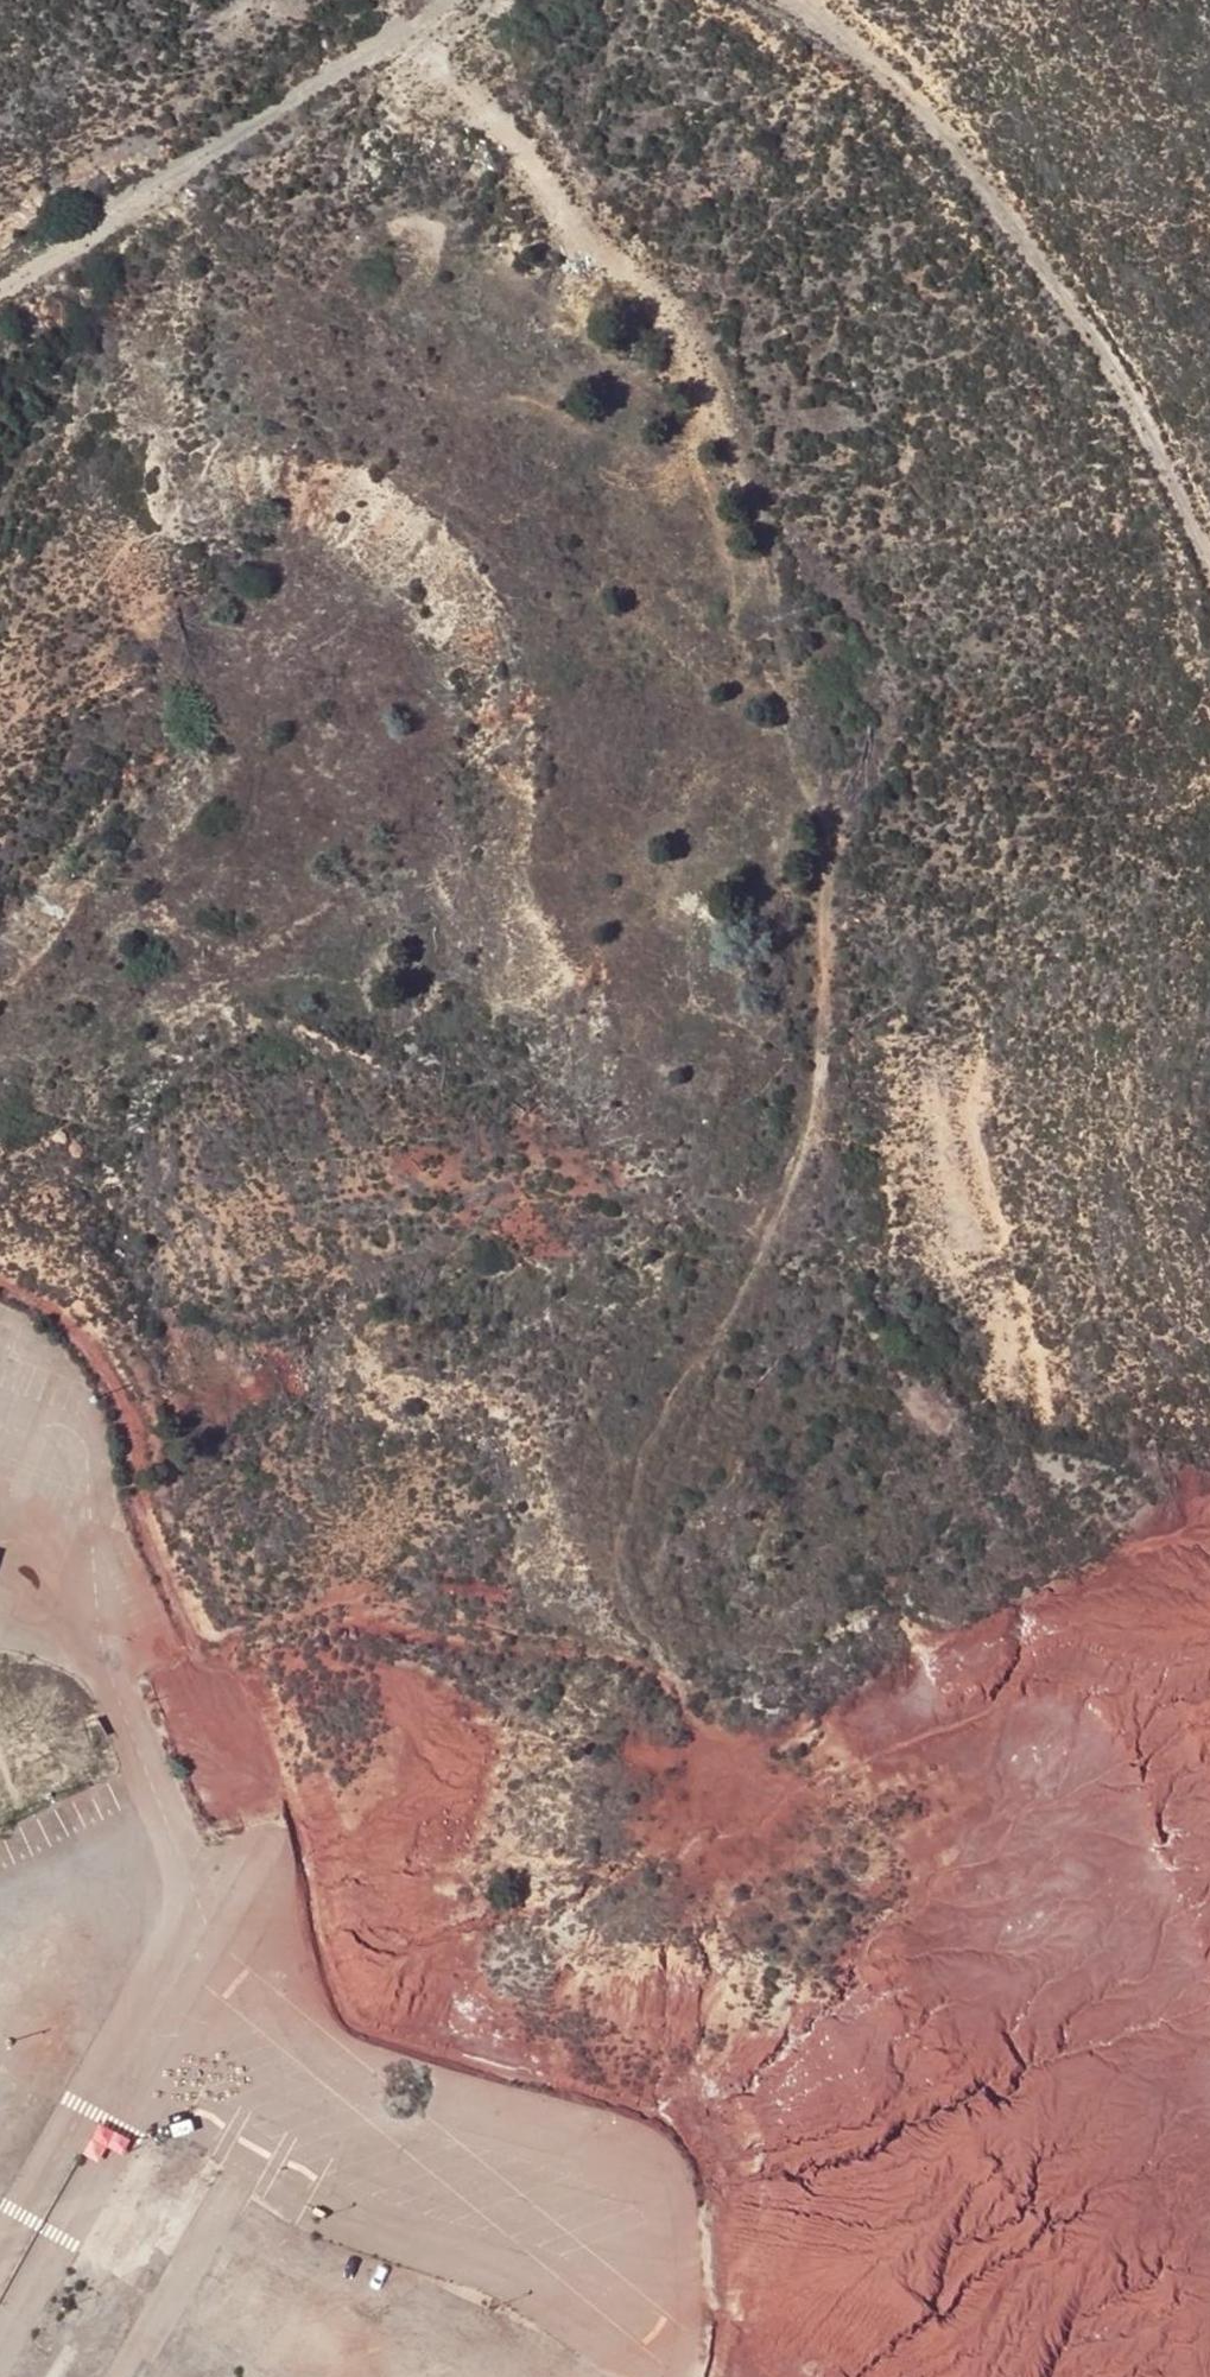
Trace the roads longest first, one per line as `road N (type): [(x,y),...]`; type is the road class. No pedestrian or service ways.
road 1 (track): [(1209,559),(947,125),(856,30),(806,0)]
road 2 (track): [(0,290),(448,0)]

